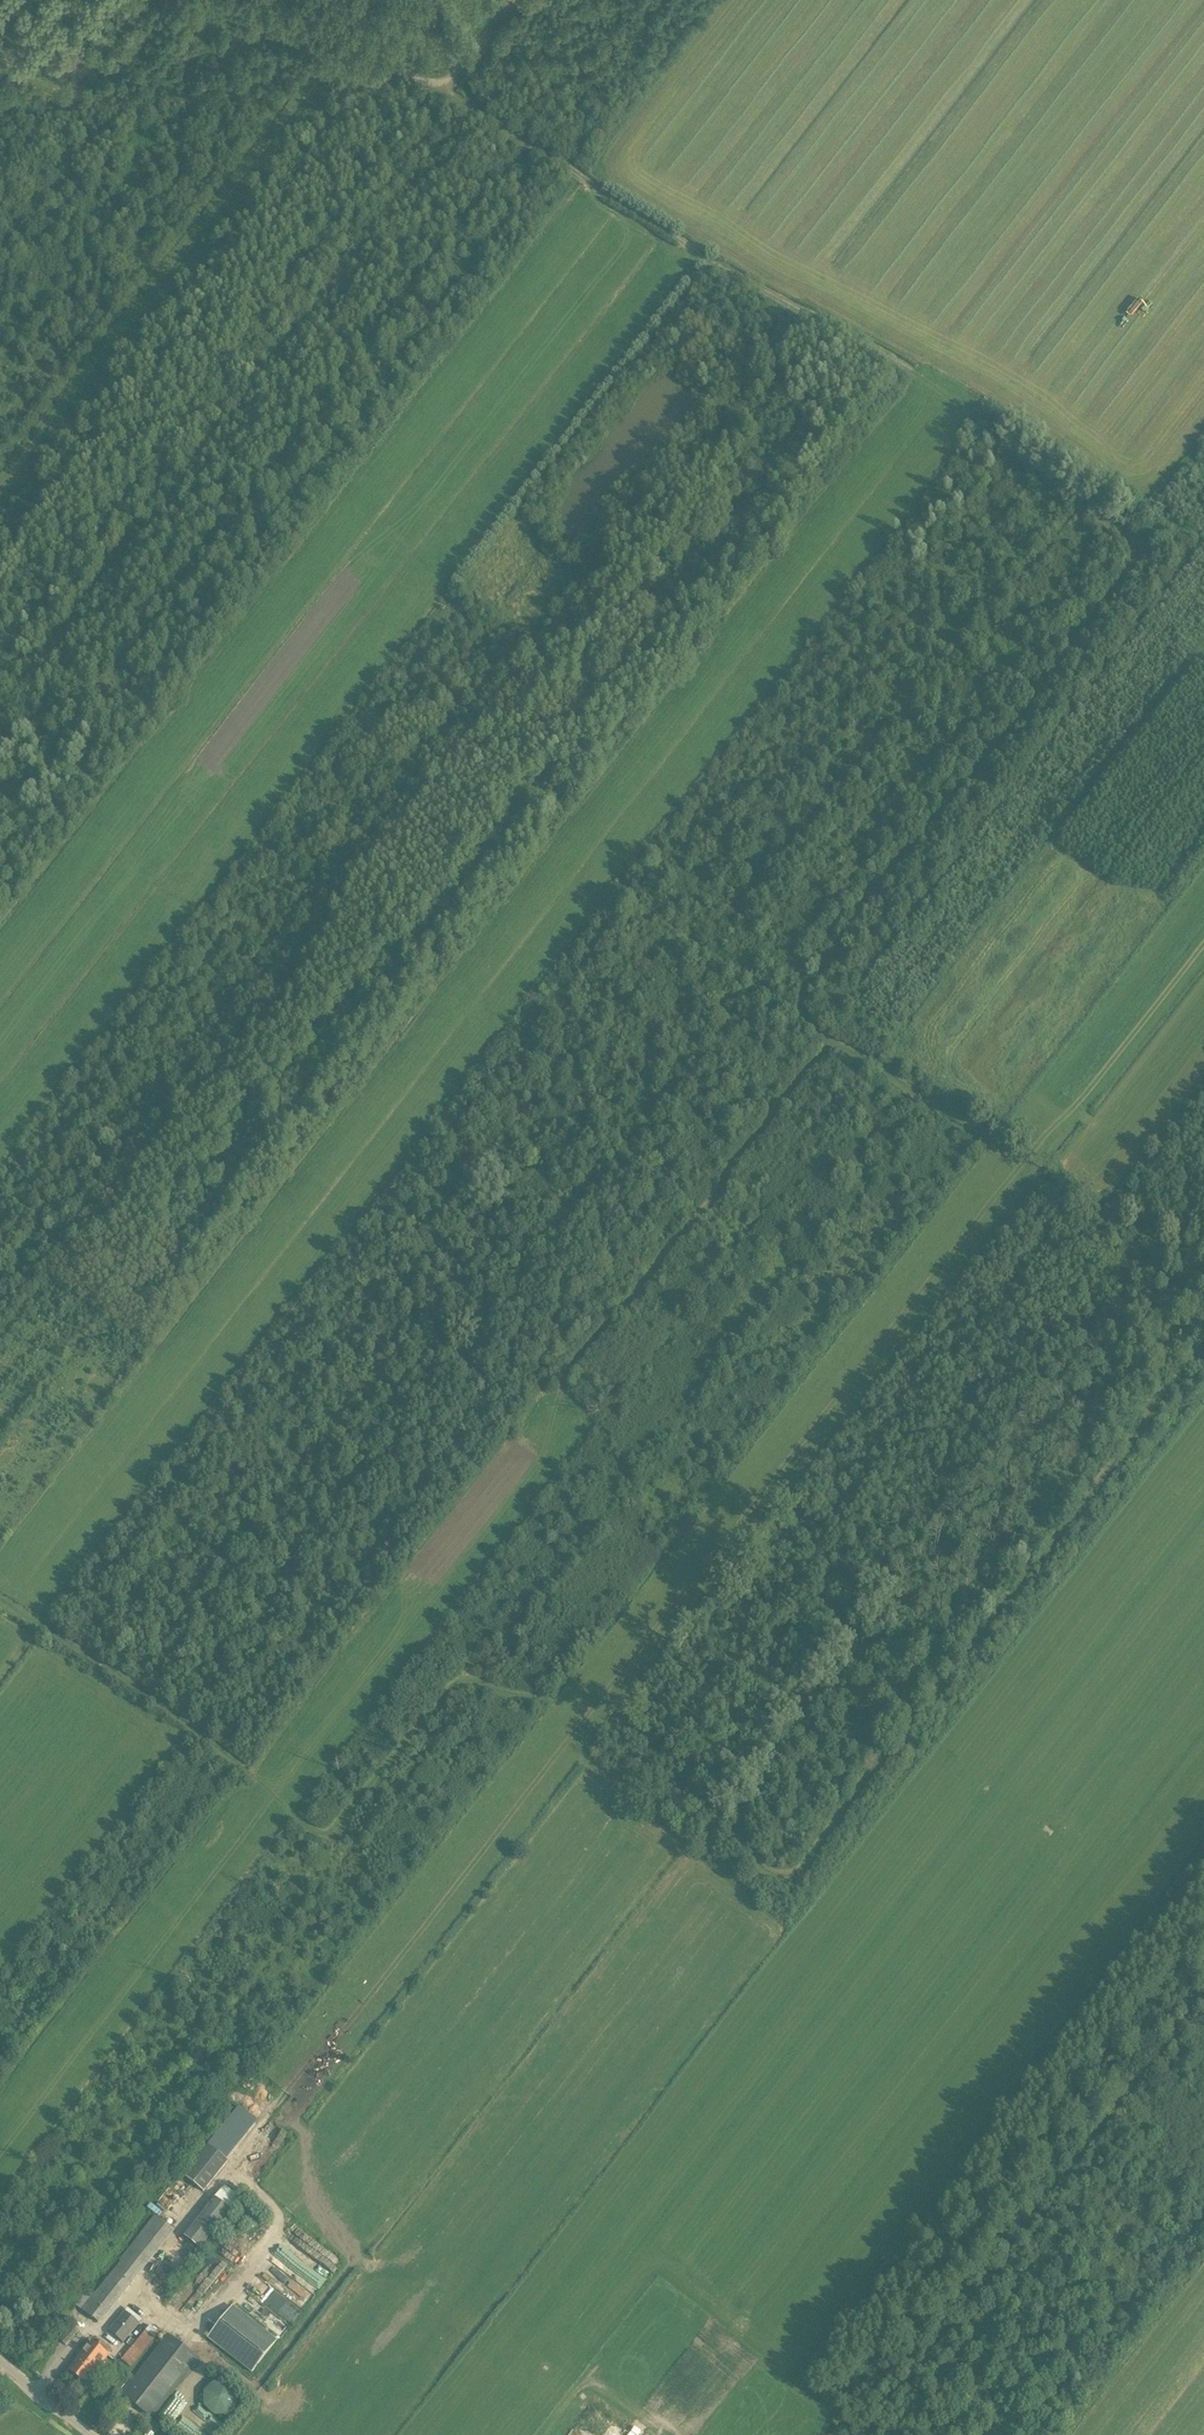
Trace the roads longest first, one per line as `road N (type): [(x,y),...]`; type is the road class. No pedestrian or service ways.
road 1 (track): [(833,1045),(561,1386),(534,1471),(264,1786)]
road 2 (track): [(865,2434),(1203,1996)]

